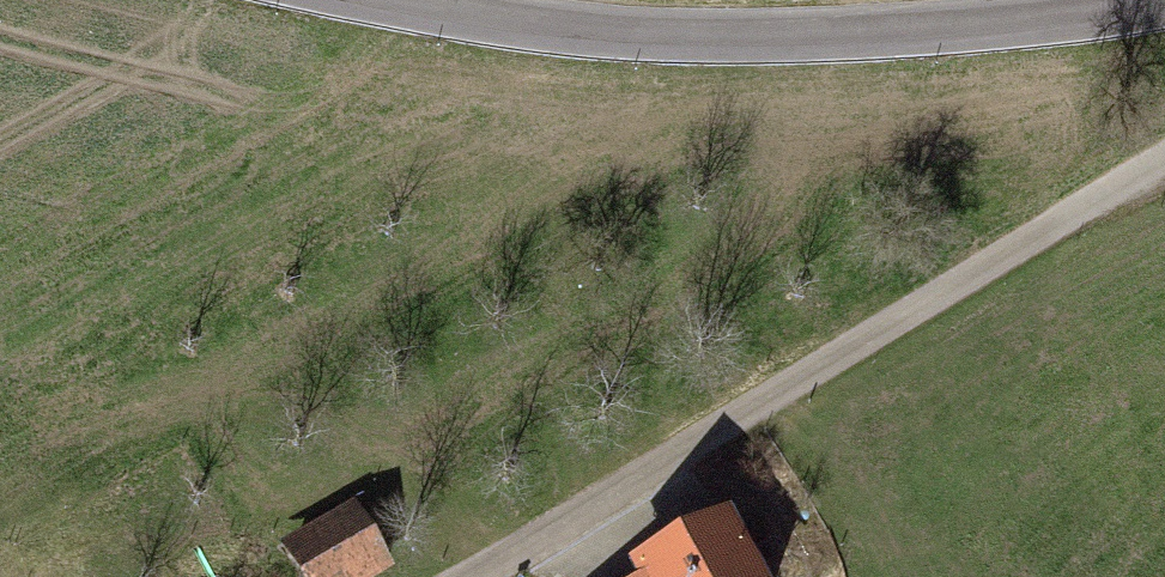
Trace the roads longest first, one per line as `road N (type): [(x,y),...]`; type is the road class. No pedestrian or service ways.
road 1 (track): [(469,576),(1164,156)]
road 2 (tertiary): [(1146,0),(972,22),(691,33),(405,0)]

